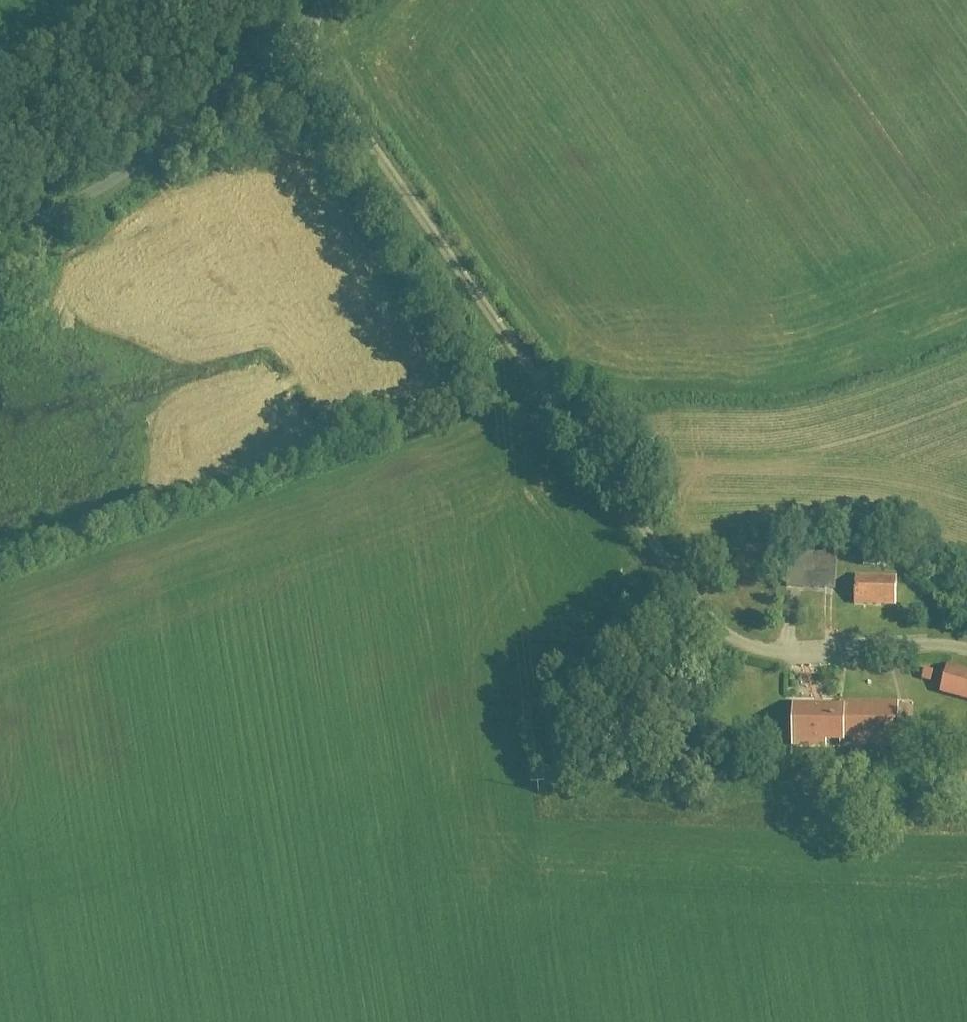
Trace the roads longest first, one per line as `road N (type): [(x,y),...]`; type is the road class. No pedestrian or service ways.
road 1 (unclassified): [(290,43),(722,631),(778,654),(966,658)]
road 2 (unclassified): [(290,43),(133,165),(0,221)]

